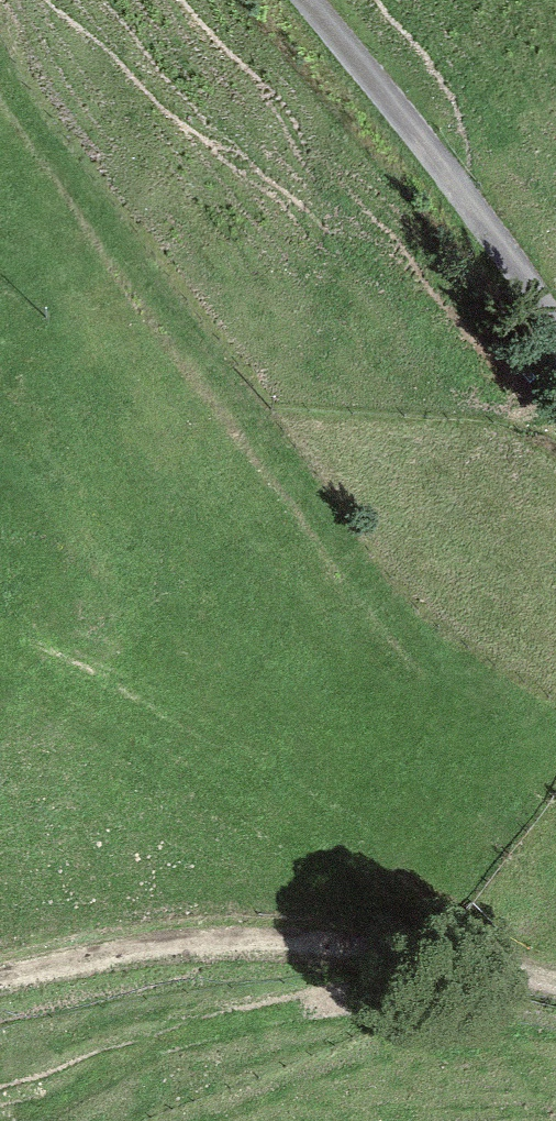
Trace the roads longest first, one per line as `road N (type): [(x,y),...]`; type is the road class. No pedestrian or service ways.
road 1 (track): [(0,59),(81,183),(447,683)]
road 2 (track): [(555,983),(251,934),(112,948),(0,976)]
road 3 (track): [(308,0),(555,335)]

